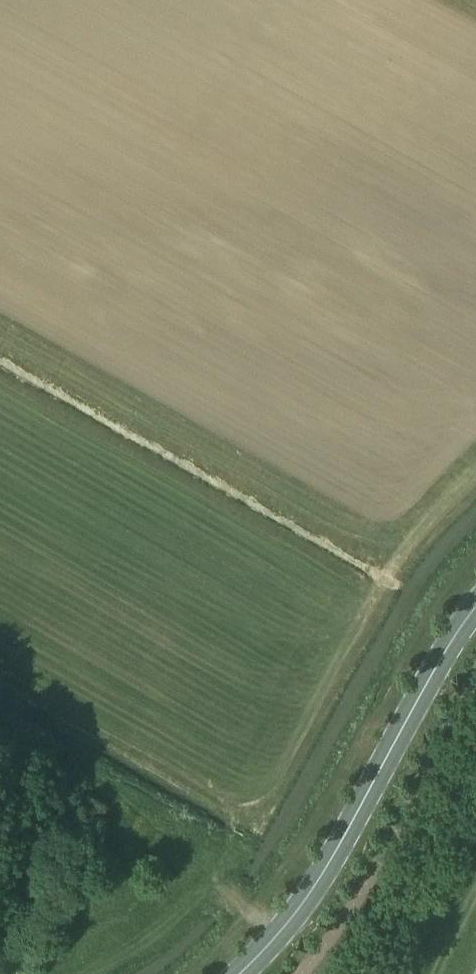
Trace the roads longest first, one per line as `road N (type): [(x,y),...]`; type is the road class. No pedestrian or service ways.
road 1 (secondary): [(240,973),(316,884),(475,610)]

